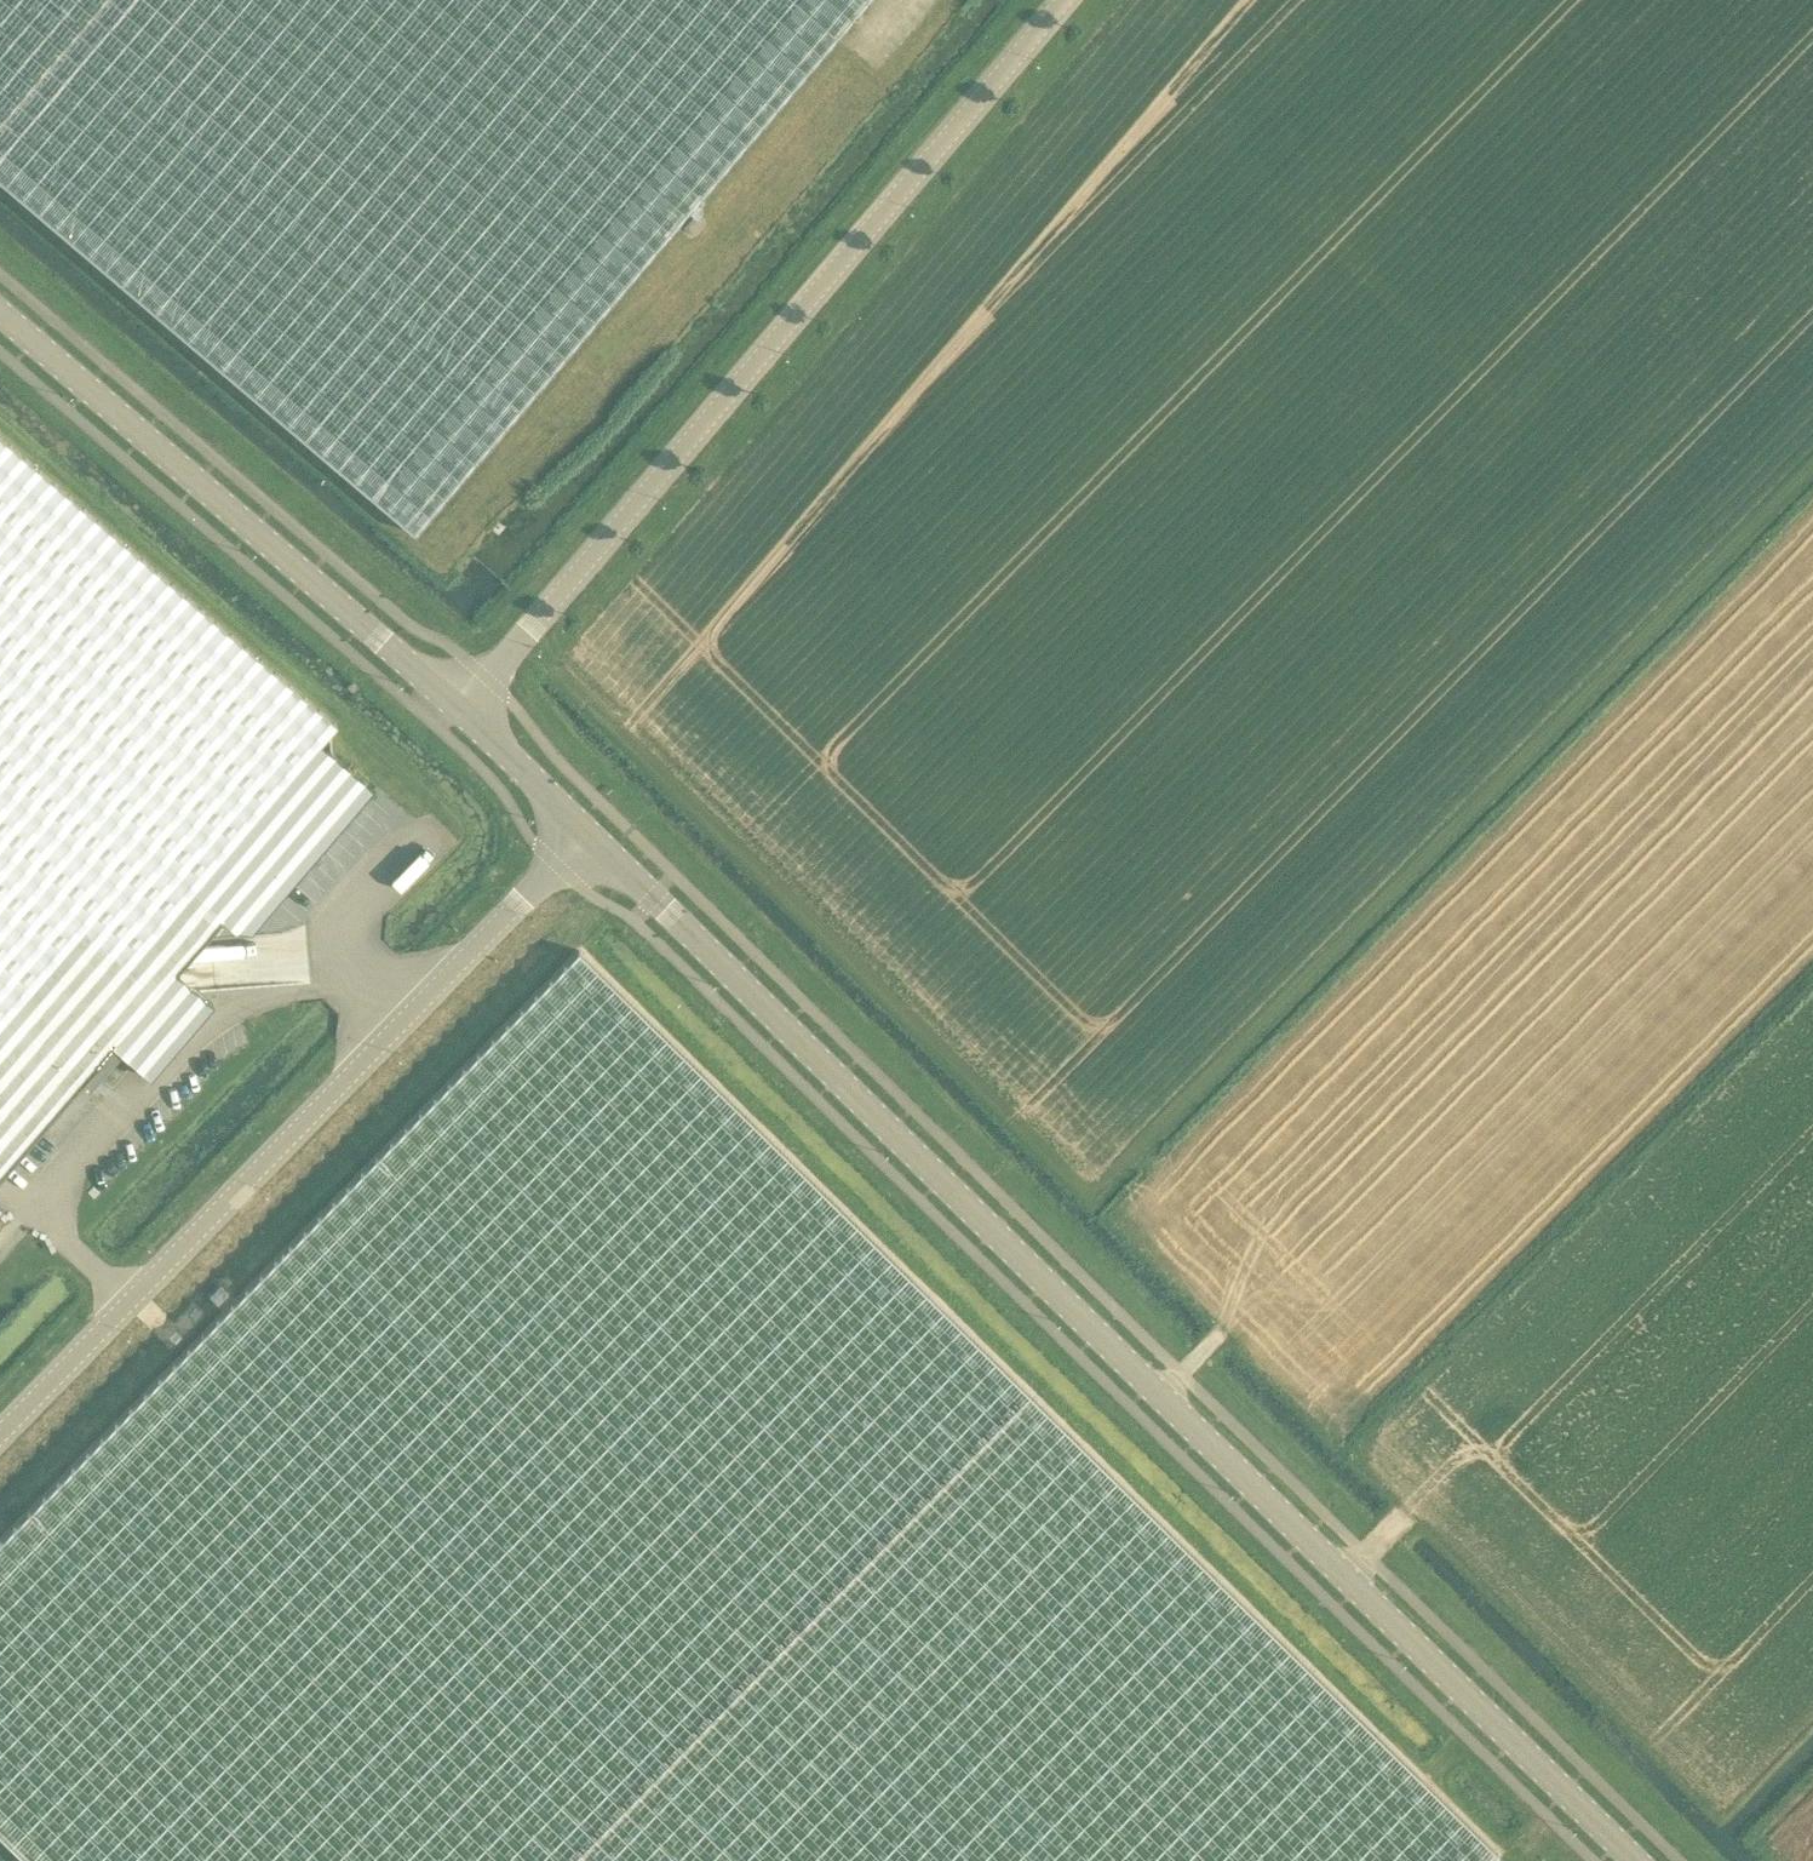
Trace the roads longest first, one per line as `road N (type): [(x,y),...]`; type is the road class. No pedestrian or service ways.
road 1 (tertiary): [(586,831),(1633,1860)]
road 2 (unclassified): [(1051,0),(462,710)]
road 3 (unclassified): [(0,1444),(586,831)]
road 4 (tertiary): [(0,313),(462,710)]
road 5 (tertiary): [(462,710),(586,831)]

